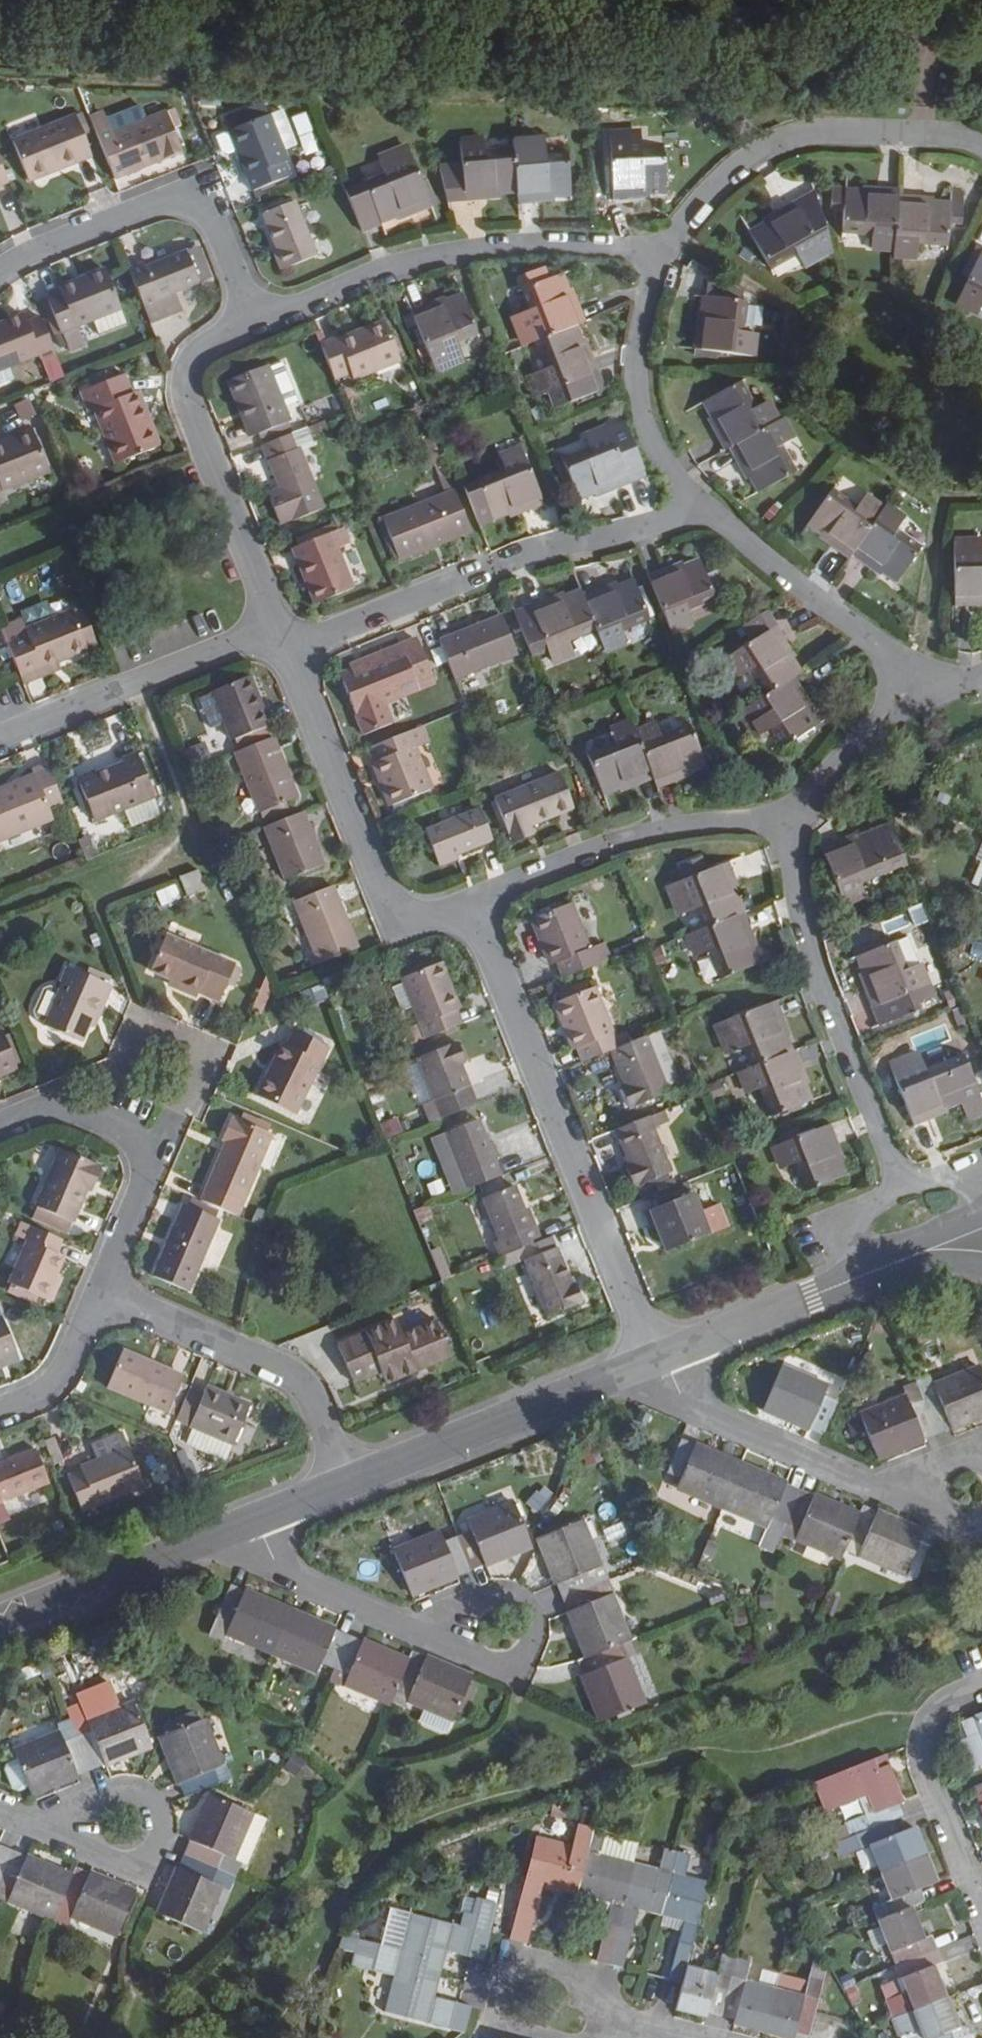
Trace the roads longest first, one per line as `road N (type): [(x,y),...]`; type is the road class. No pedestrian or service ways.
road 1 (track): [(275,2037),(326,1968),(365,1871),(417,1825),(702,1749),(745,1751),(881,1714),(934,1713)]
road 2 (residential): [(653,1360),(470,903)]
road 3 (residential): [(284,651),(514,560),(631,532),(701,504)]
road 4 (residential): [(662,256),(568,245),(460,252),(378,273),(252,325)]
road 5 (residential): [(901,1187),(804,935),(792,865),(798,822)]
road 6 (residential): [(981,149),(936,136),(791,138),(728,176),(662,256)]
road 7 (residential): [(970,1492),(911,1498),(854,1482),(702,1415),(668,1389),(653,1360)]
road 8 (residential): [(275,628),(185,390),(201,350),(252,325)]
road 9 (residential): [(470,903),(417,911),(381,888),(284,651)]
road 10 (residential): [(470,903),(641,837),(725,823),(798,822)]
road 11 (residential): [(252,325),(215,229),(183,203),(141,208),(0,272)]
road 12 (residential): [(347,1484),(312,1401),(294,1380),(96,1293)]
road 13 (residential): [(653,1360),(347,1484)]
road 14 (residential): [(96,1293),(140,1191),(138,1151),(121,1134),(67,1113),(0,1125)]
road 15 (residential): [(0,736),(275,628)]
road 16 (residential): [(500,1629),(452,1639),(281,1575),(243,1525)]
road 17 (residential): [(701,504),(873,642),(901,688)]
road 18 (residential): [(662,256),(640,327),(637,390),(661,461),(701,504)]
road 19 (residential): [(981,1911),(924,1748),(937,1708),(981,1685)]
road 20 (residential): [(243,1525),(0,1620)]
road 21 (residential): [(861,1277),(653,1360)]
road 22 (residential): [(798,822),(828,772),(901,688)]
road 23 (residential): [(981,1229),(861,1277)]
road 24 (residential): [(552,2008),(677,2037)]
road 25 (residential): [(123,1828),(44,1826),(0,1808)]
road 26 (residential): [(861,1277),(930,1267),(981,1271)]

